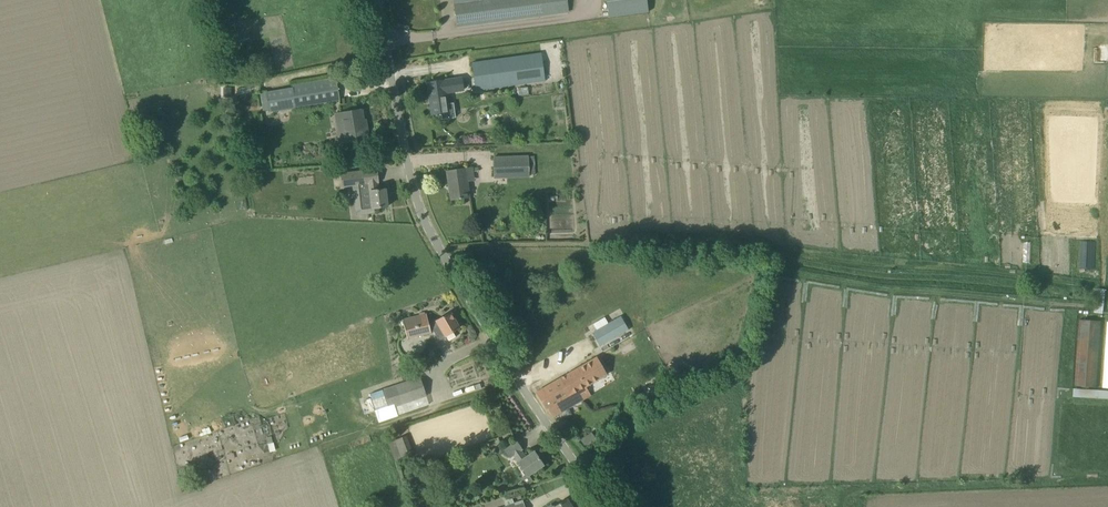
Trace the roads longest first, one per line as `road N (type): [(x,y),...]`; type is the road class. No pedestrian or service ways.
road 1 (unclassified): [(602,506),(430,235),(403,154),(396,62),(378,0)]
road 2 (track): [(864,487),(1107,478)]

